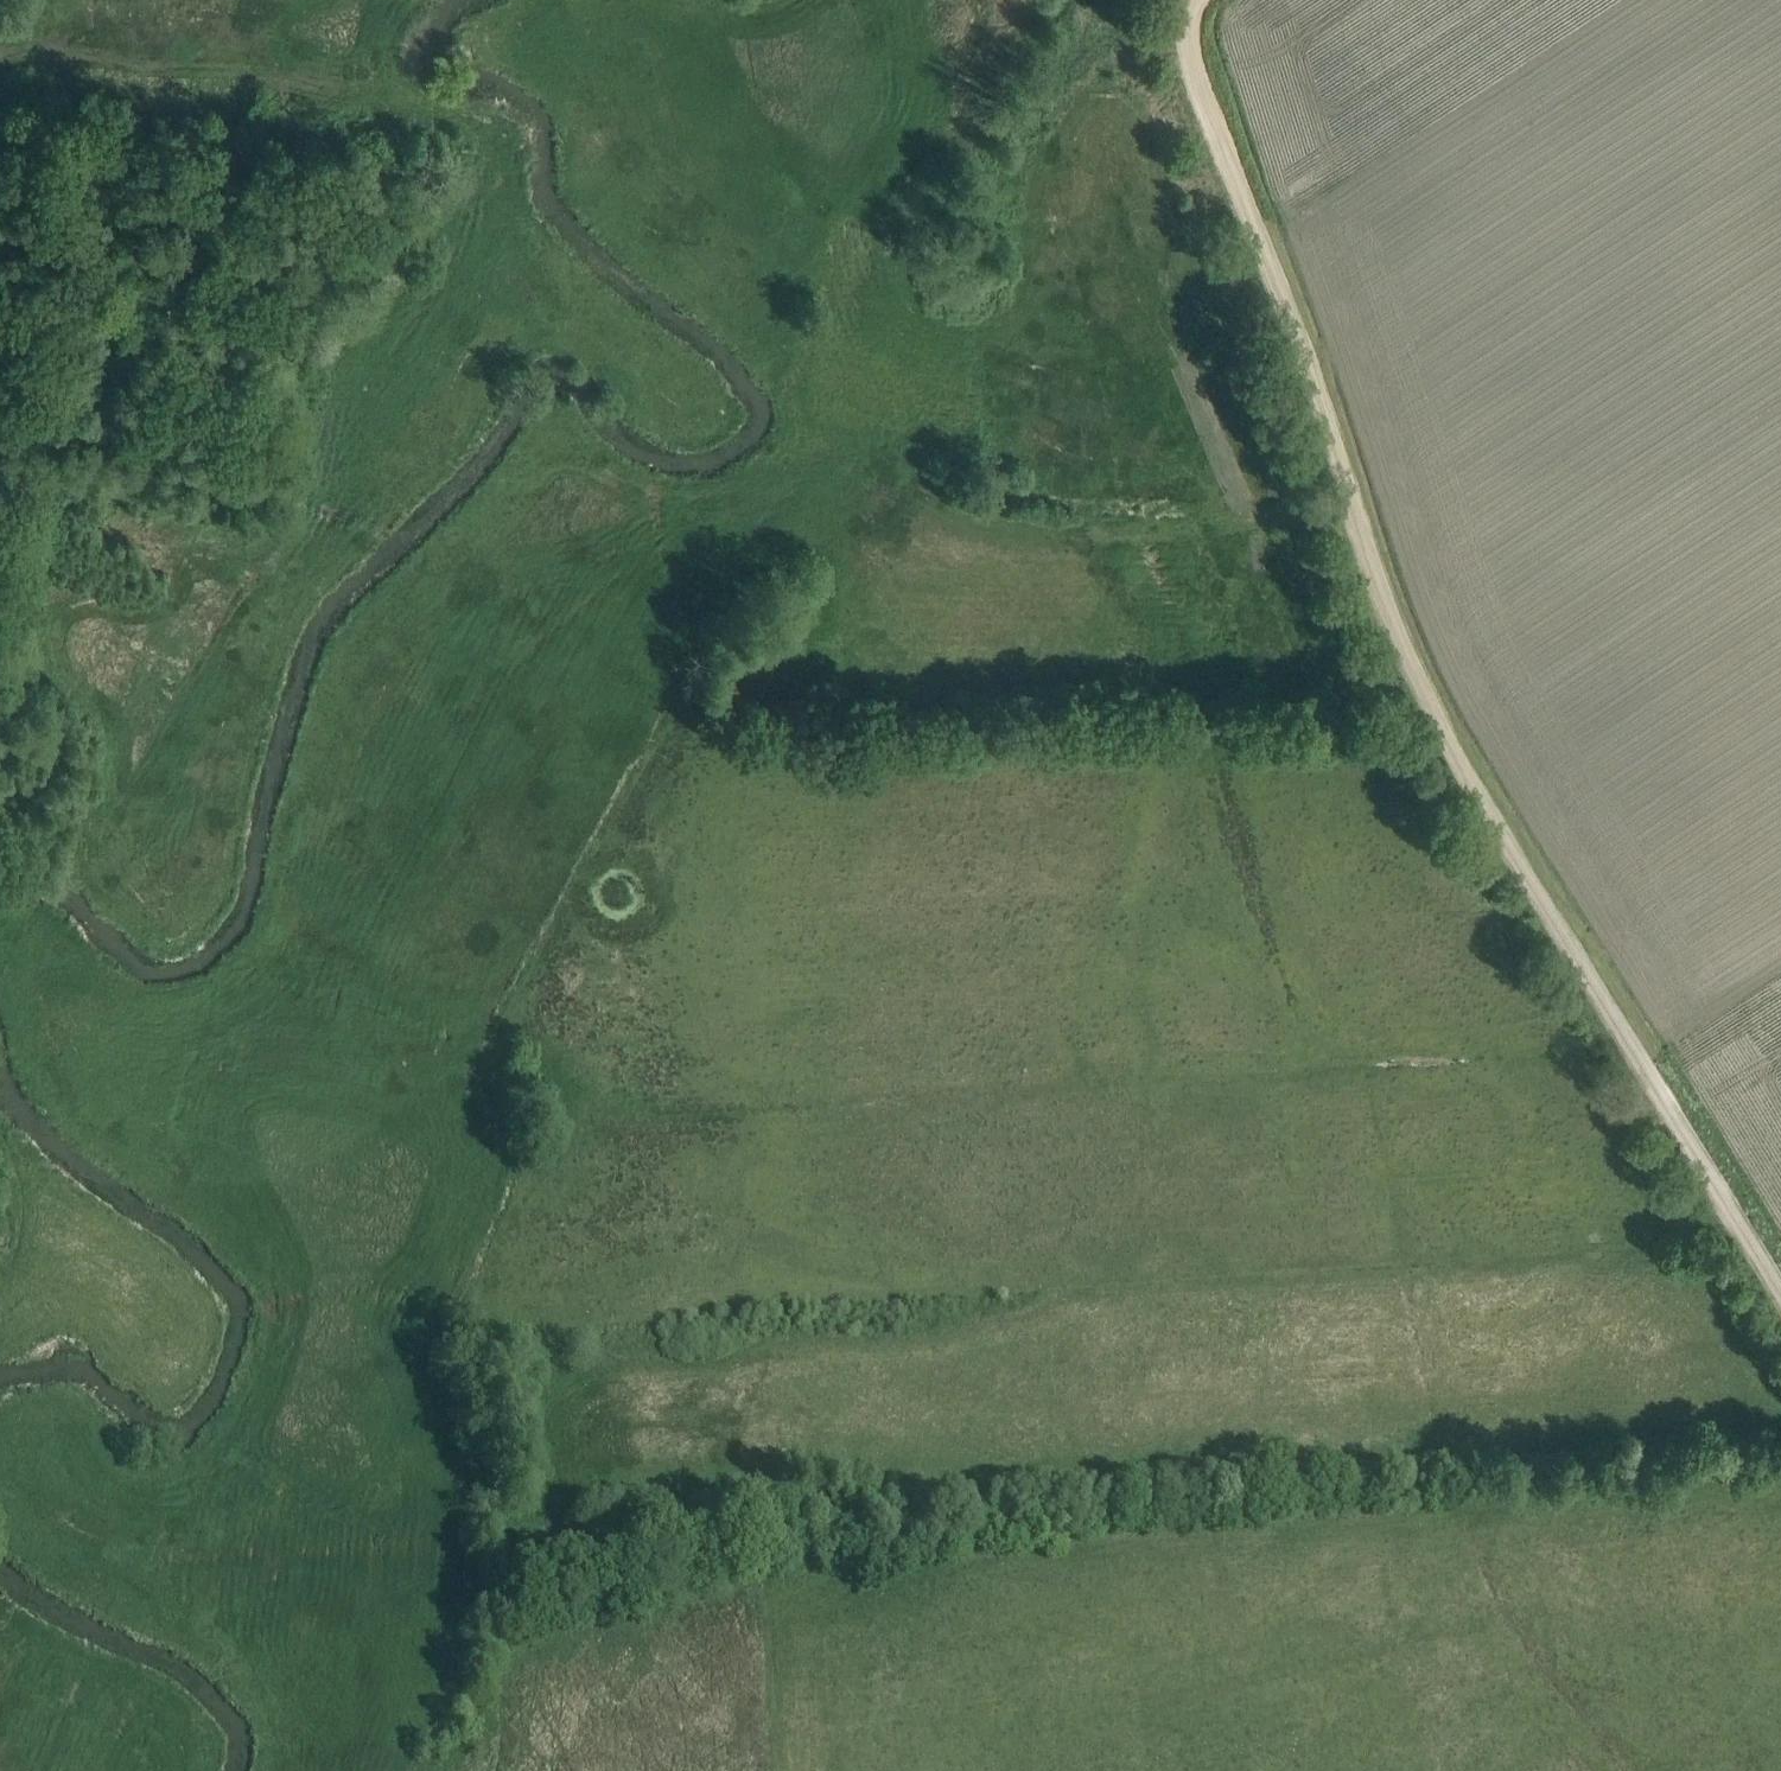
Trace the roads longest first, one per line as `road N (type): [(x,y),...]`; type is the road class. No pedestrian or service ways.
road 1 (track): [(1780,1285),(1405,658),(1346,462),(1194,76),(1190,27),(1200,0)]
road 2 (track): [(1066,542),(1356,516)]

